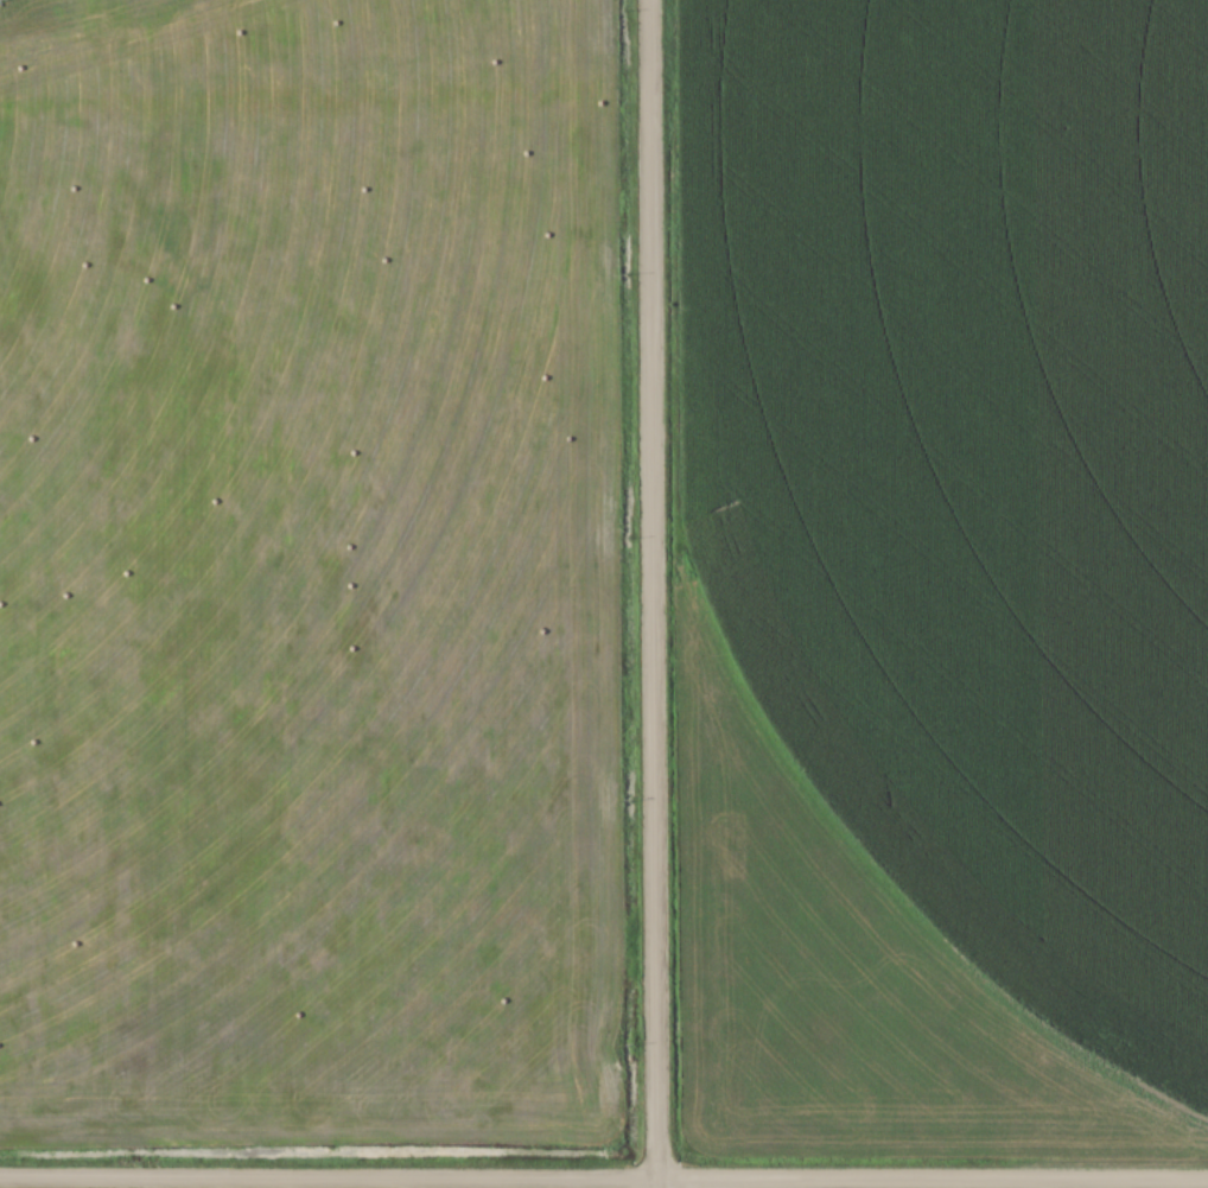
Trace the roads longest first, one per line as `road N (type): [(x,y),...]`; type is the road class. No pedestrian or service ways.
road 1 (residential): [(1207,1182),(0,1179)]
road 2 (residential): [(648,1187),(643,0)]

